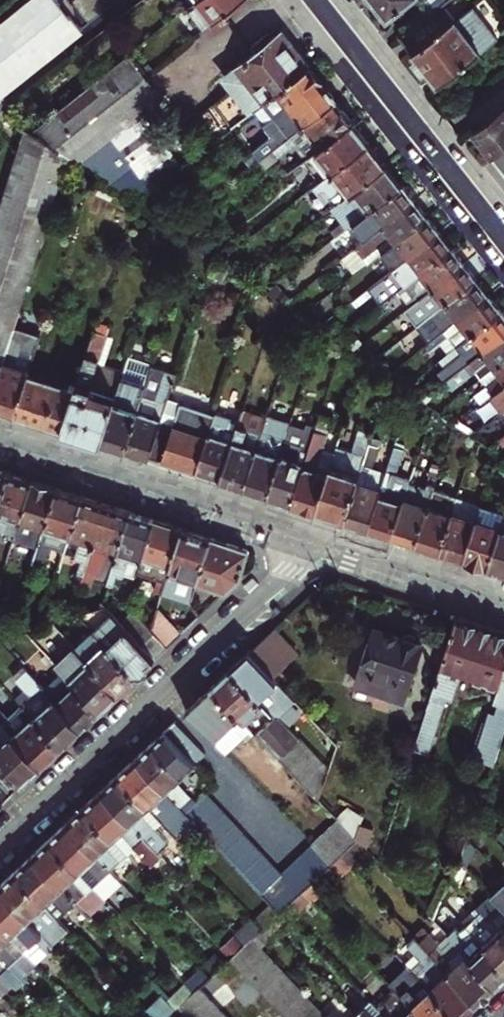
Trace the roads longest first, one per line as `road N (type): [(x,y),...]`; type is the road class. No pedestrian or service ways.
road 1 (residential): [(316,542),(0,842)]
road 2 (tertiary): [(316,542),(0,441)]
road 3 (residential): [(316,0),(503,239)]
road 4 (tertiary): [(503,601),(316,542)]

